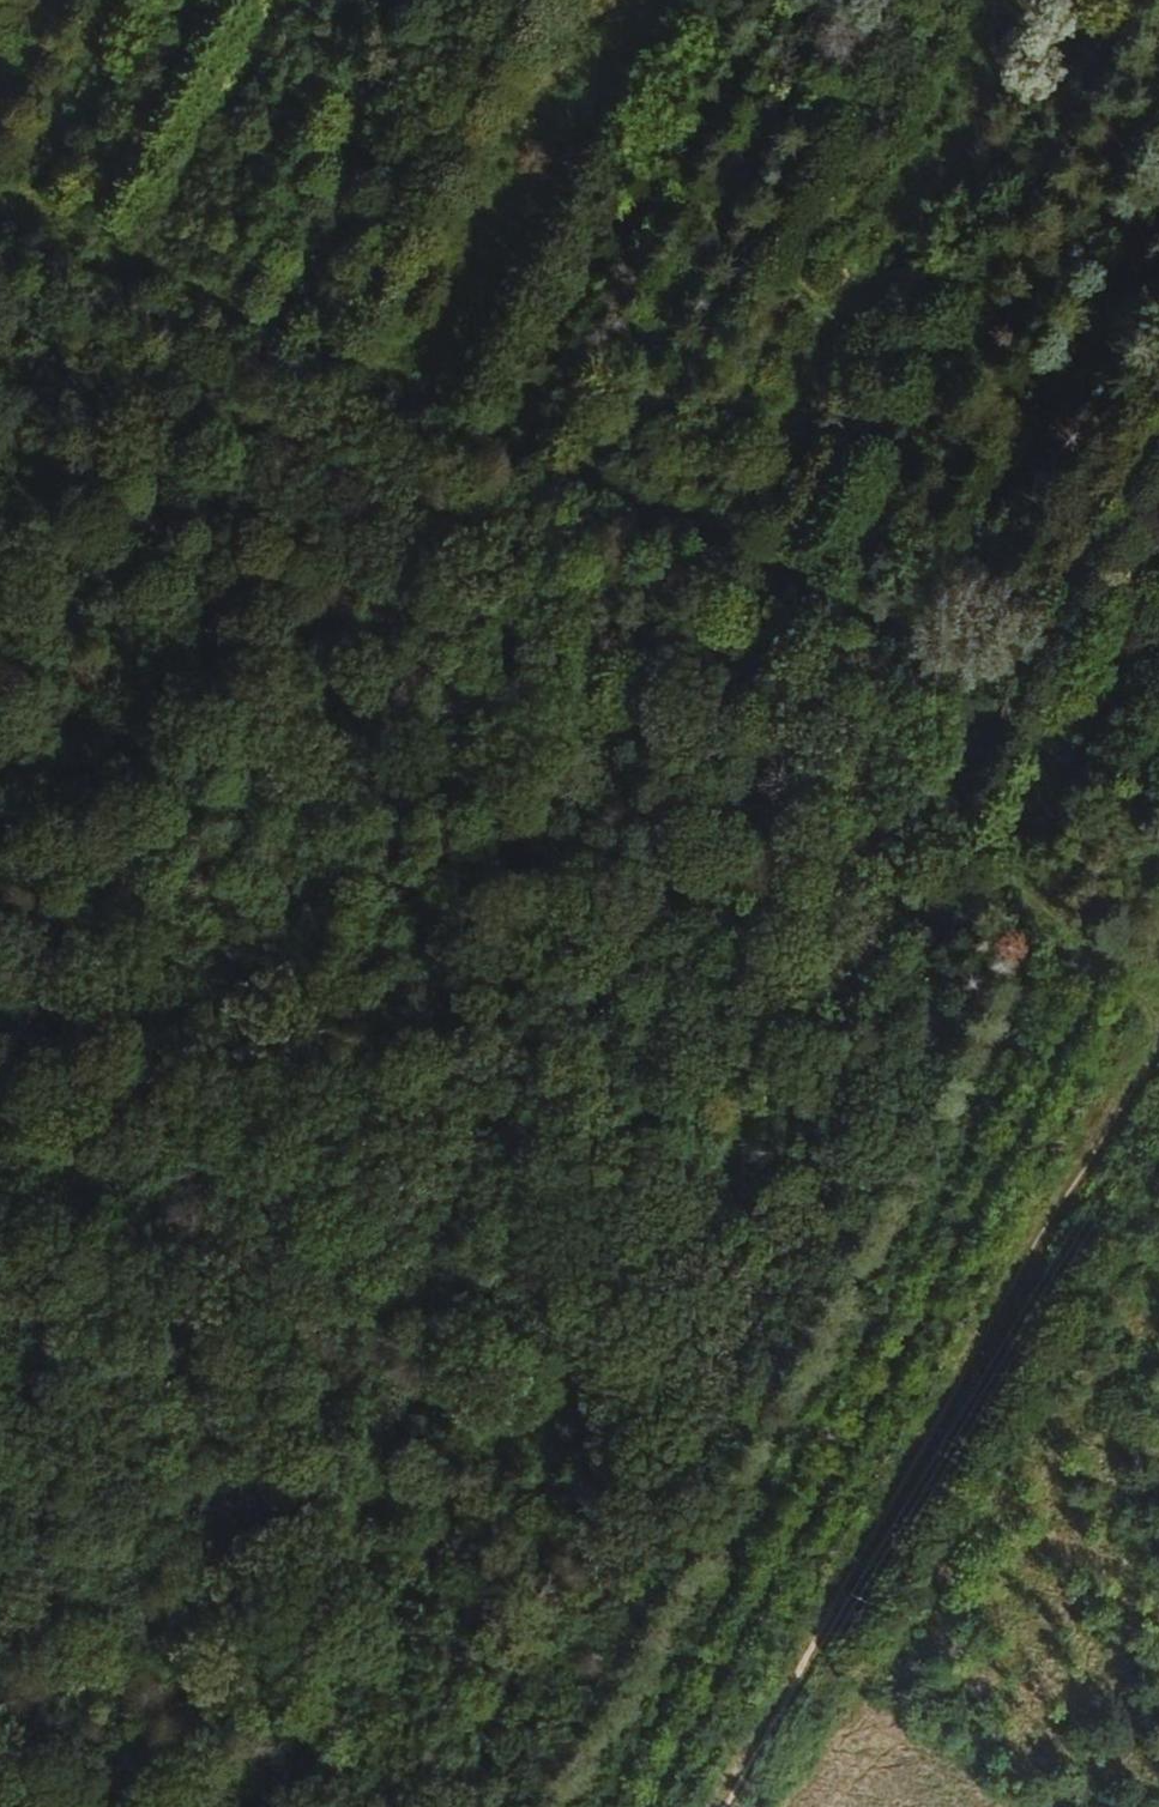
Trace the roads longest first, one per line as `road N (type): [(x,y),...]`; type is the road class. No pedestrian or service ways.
road 1 (track): [(0,219),(998,676)]
road 2 (track): [(1158,1054),(1037,1236),(731,1806)]

